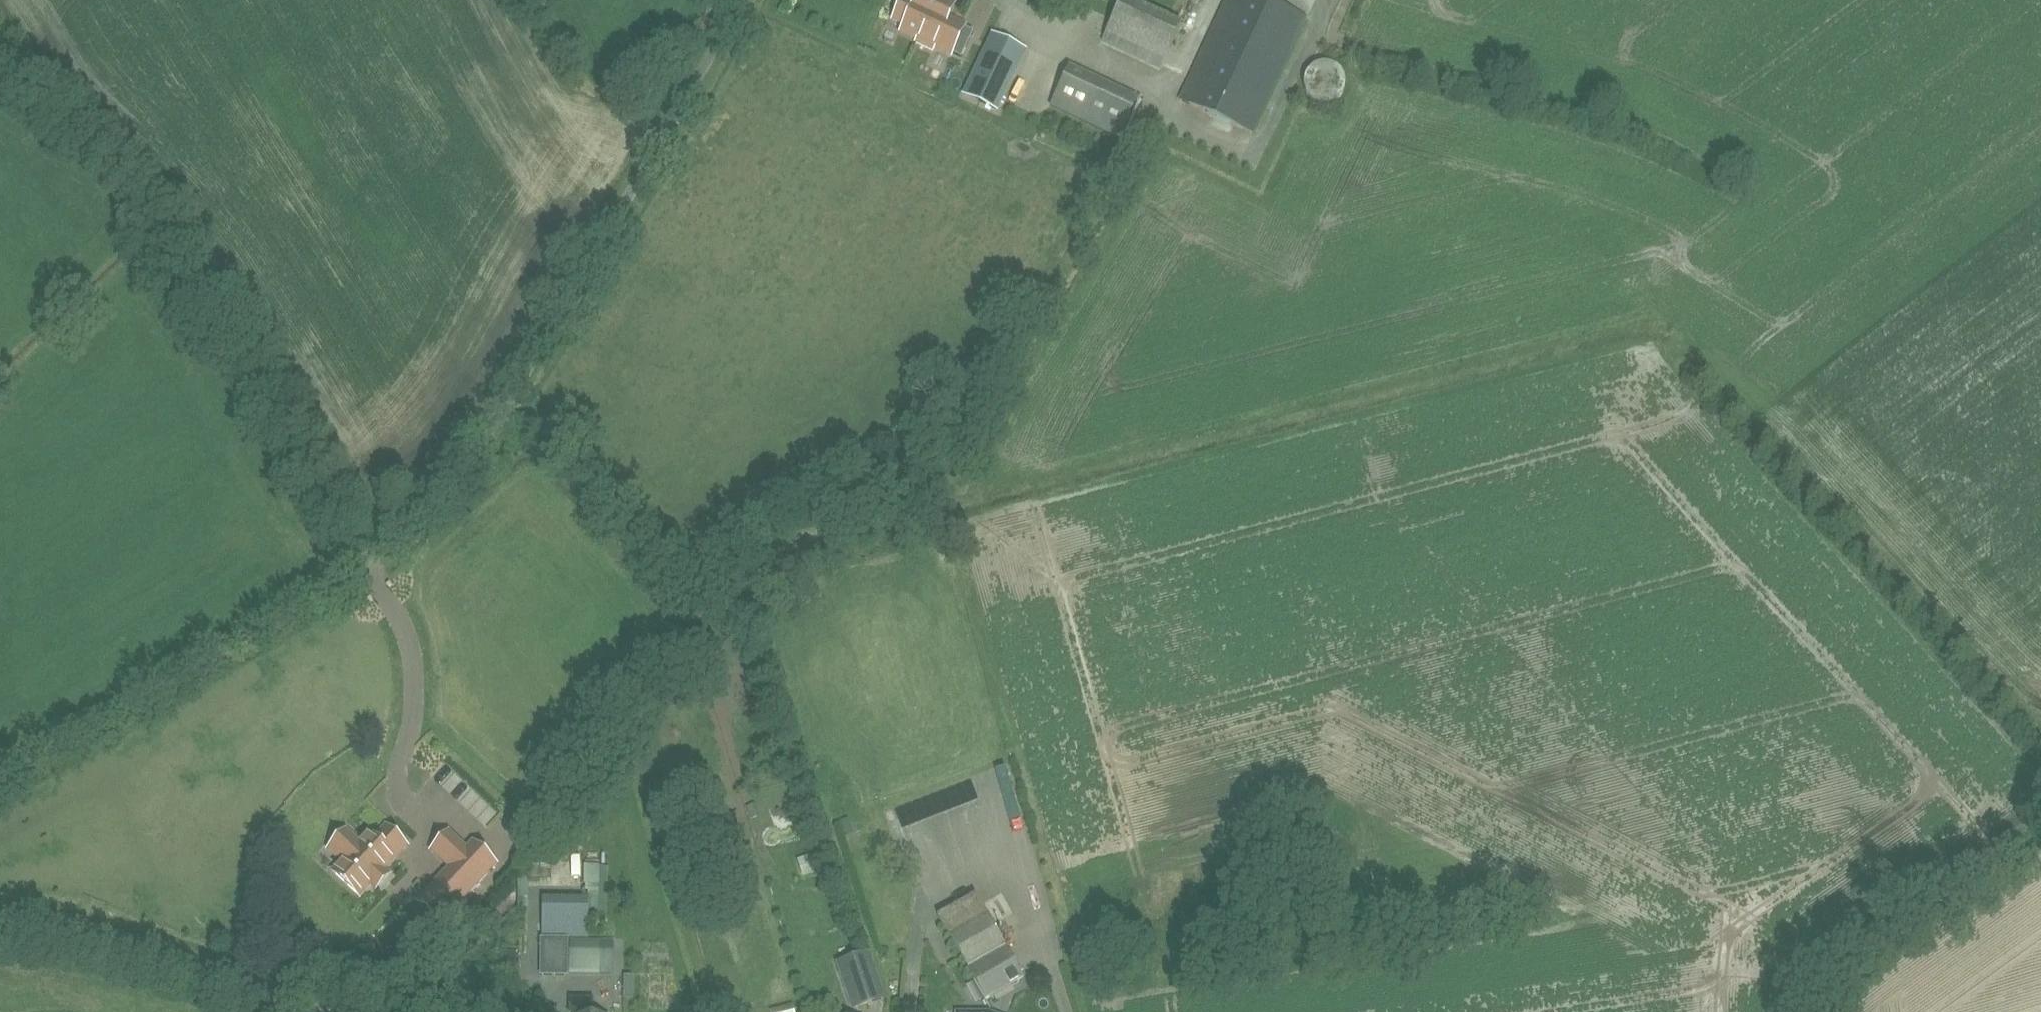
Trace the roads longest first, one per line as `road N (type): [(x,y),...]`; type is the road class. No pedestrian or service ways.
road 1 (unclassified): [(0,779),(353,569),(444,488),(488,435),(746,0)]
road 2 (unclassified): [(313,1011),(96,936),(0,918)]

